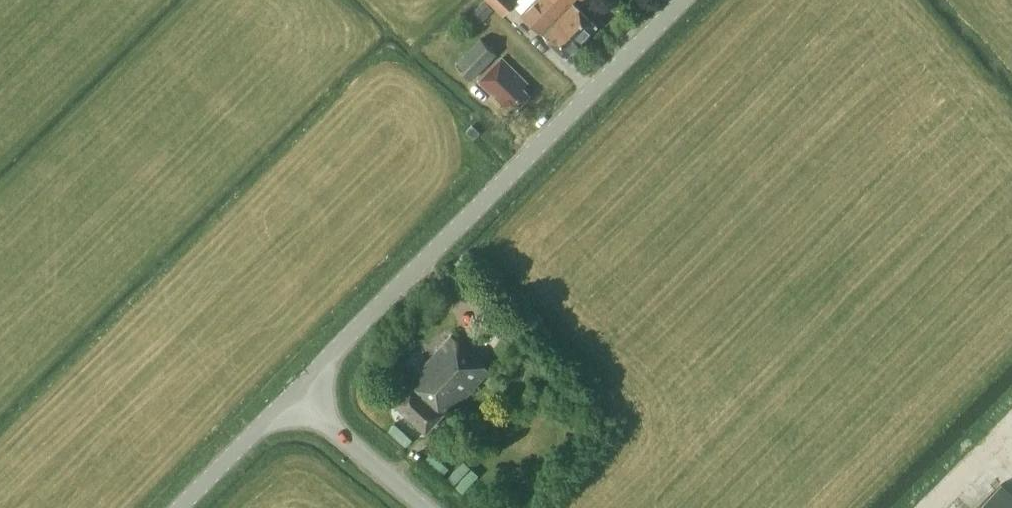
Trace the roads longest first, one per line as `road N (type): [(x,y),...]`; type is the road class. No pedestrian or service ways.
road 1 (tertiary): [(292,397),(684,0)]
road 2 (tertiary): [(424,507),(292,397)]
road 3 (tertiary): [(182,507),(292,397)]

